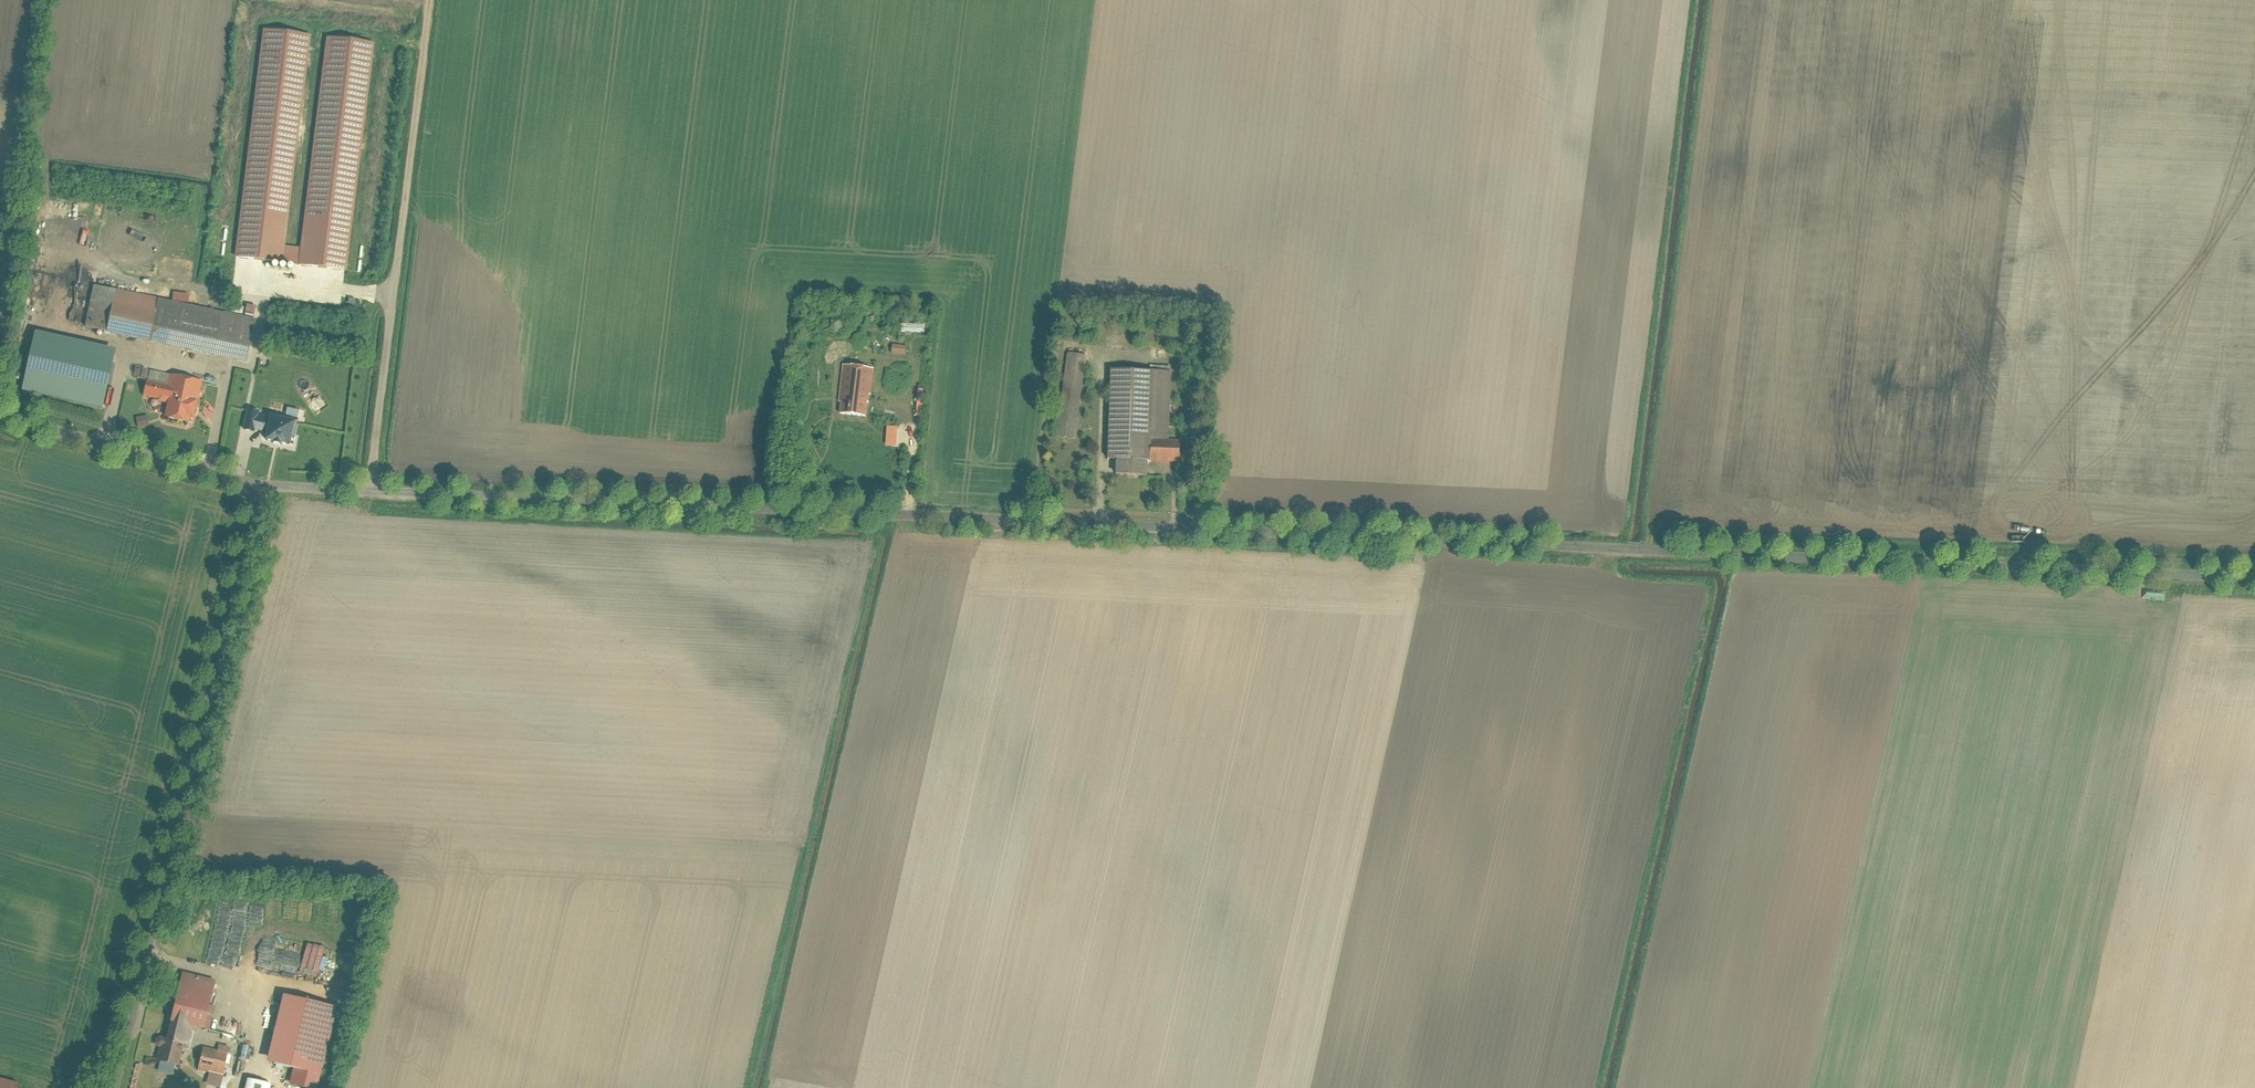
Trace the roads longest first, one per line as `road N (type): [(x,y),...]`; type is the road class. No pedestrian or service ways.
road 1 (unclassified): [(261,489),(2254,580)]
road 2 (unclassified): [(261,489),(113,1087)]
road 3 (track): [(370,494),(430,0)]
road 4 (unclassified): [(0,417),(261,489)]

